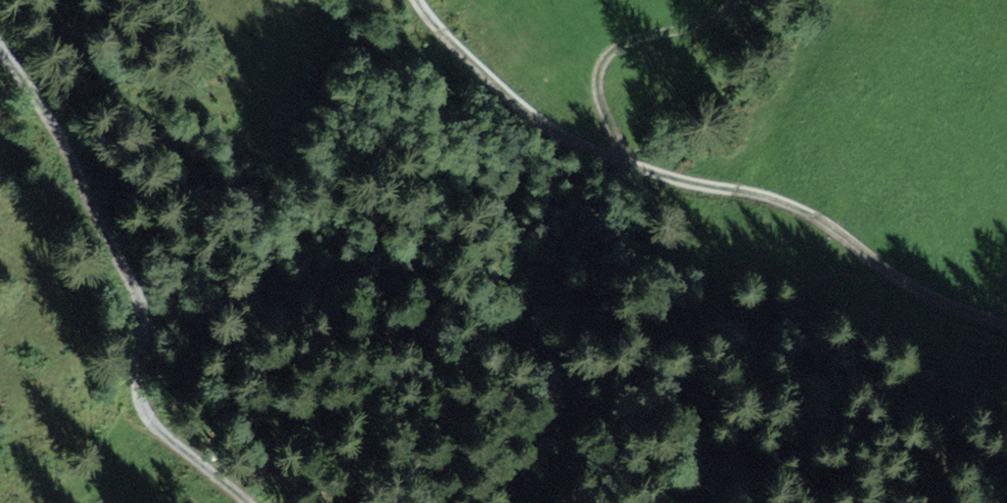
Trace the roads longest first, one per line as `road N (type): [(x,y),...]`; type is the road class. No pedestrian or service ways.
road 1 (track): [(1006,327),(913,289),(795,208),(626,168),(574,144),(500,88),(416,0)]
road 2 (track): [(0,46),(52,121),(129,275),(142,314),(139,404),(174,444),(249,502)]
road 3 (track): [(626,168),(598,91),(604,60),(620,45),(726,15),(737,0)]

